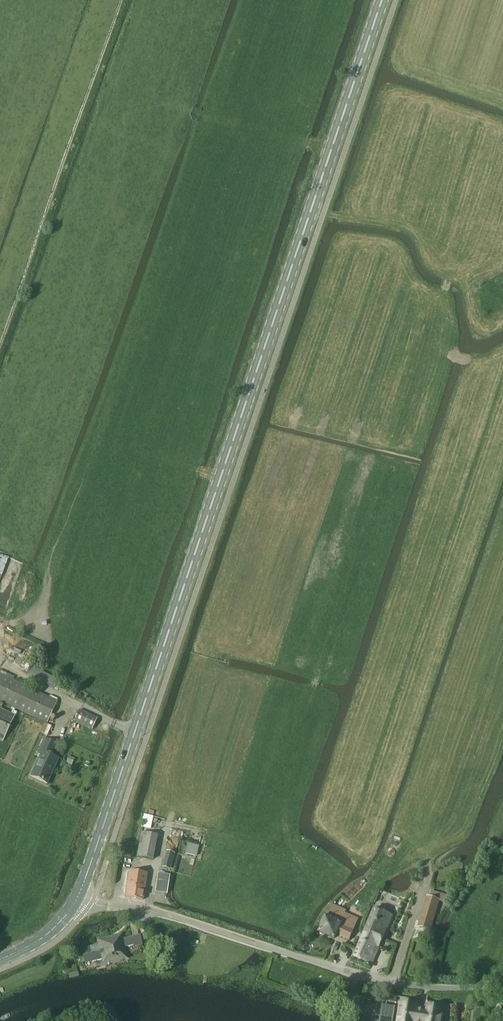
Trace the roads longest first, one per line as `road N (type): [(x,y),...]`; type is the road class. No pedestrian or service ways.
road 1 (secondary): [(77,899),(382,0)]
road 2 (unclassified): [(77,899),(160,913),(393,983),(502,987)]
road 3 (track): [(120,0),(0,343)]

